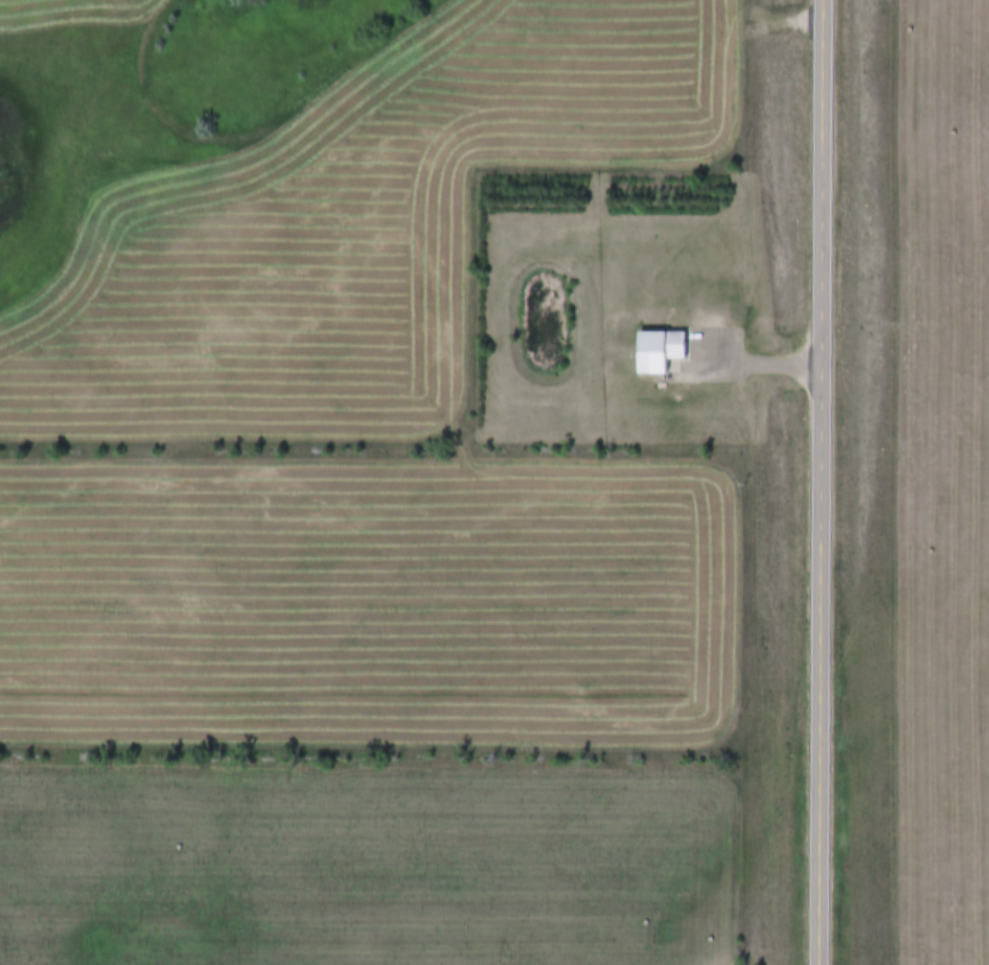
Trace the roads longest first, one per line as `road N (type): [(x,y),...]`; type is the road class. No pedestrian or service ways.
road 1 (secondary): [(823,964),(825,0)]

